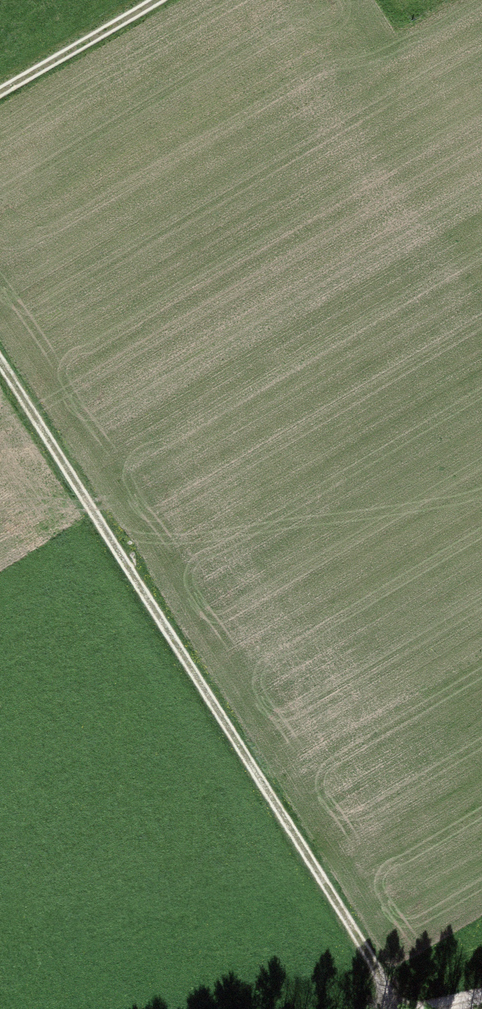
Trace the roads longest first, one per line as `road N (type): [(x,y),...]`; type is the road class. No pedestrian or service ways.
road 1 (track): [(0,363),(402,1008)]
road 2 (track): [(157,0),(0,92)]

